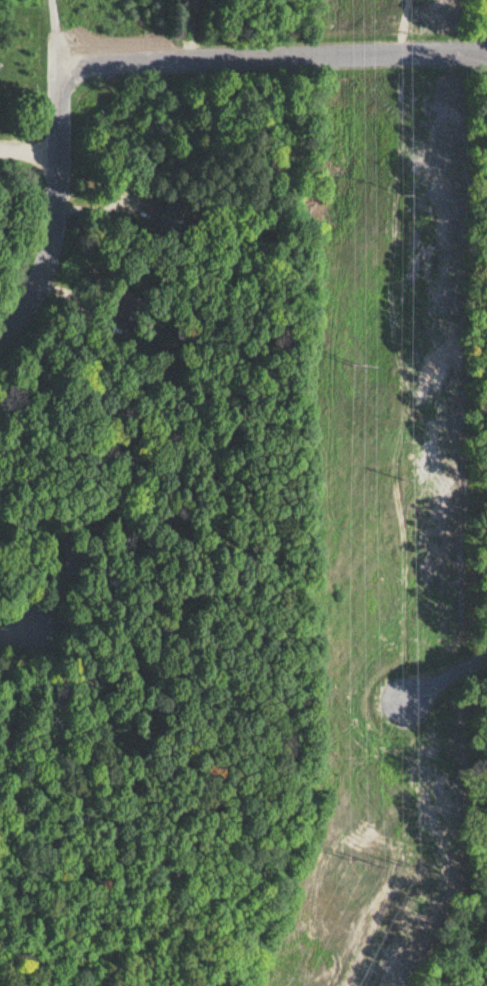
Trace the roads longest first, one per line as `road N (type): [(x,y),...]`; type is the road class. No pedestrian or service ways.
road 1 (residential): [(486,63),(289,51),(91,61),(65,71)]
road 2 (residential): [(0,339),(35,293),(54,235),(65,71)]

